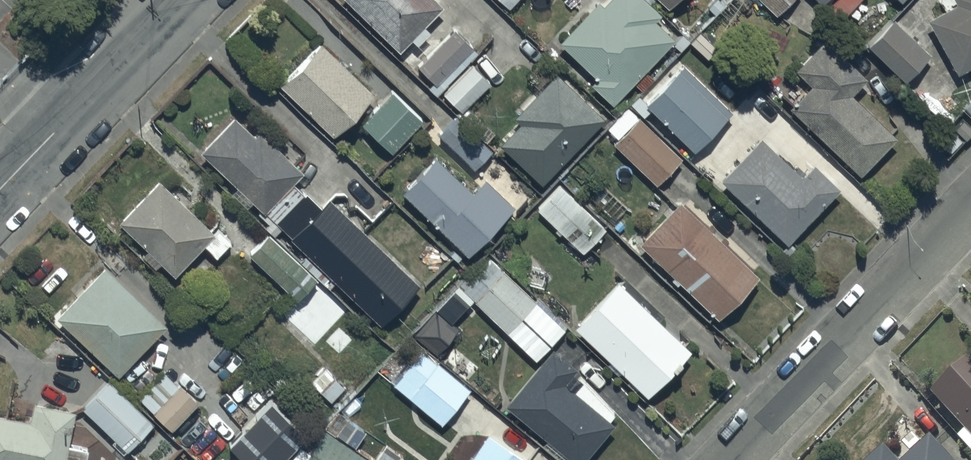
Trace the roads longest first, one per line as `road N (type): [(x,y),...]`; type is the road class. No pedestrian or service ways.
road 1 (residential): [(736,459),(970,199)]
road 2 (unclassified): [(176,0),(0,189)]

